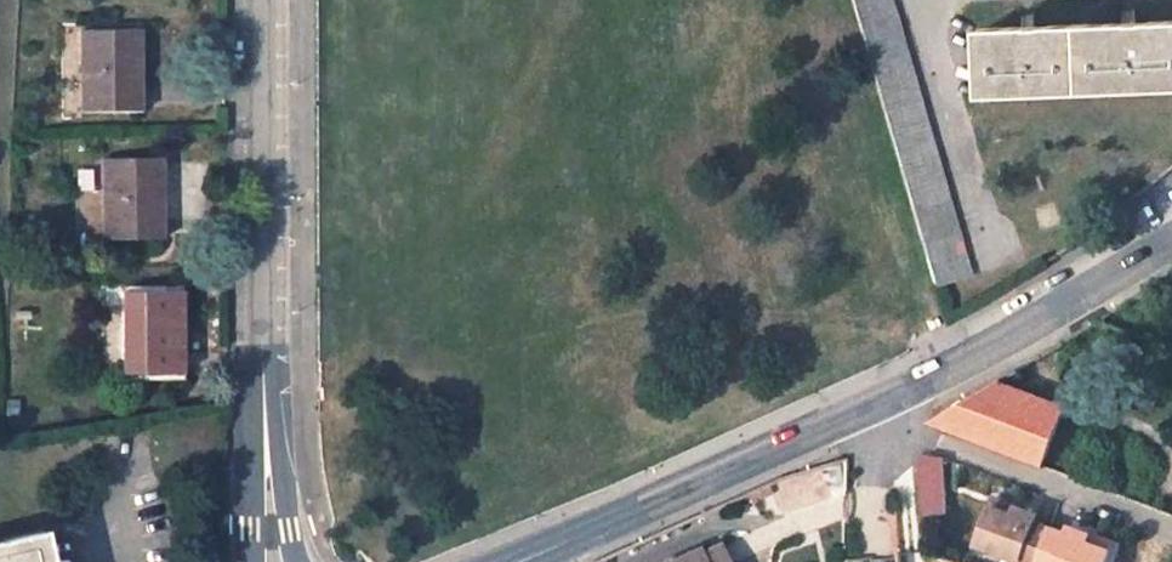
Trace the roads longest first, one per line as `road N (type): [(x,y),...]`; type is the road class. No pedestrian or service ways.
road 1 (tertiary): [(1171,243),(1036,325),(522,561)]
road 2 (residential): [(261,0),(267,532)]

